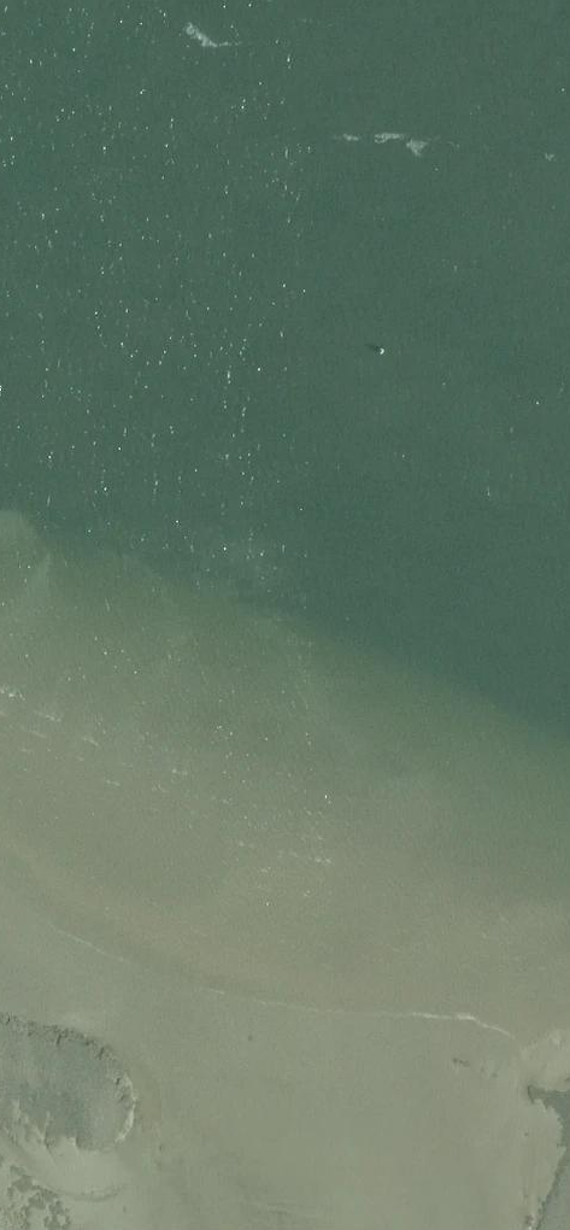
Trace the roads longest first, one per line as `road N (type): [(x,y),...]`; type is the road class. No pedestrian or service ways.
road 1 (trunk): [(126,1229),(159,0)]
road 2 (trunk): [(91,0),(63,1229)]

